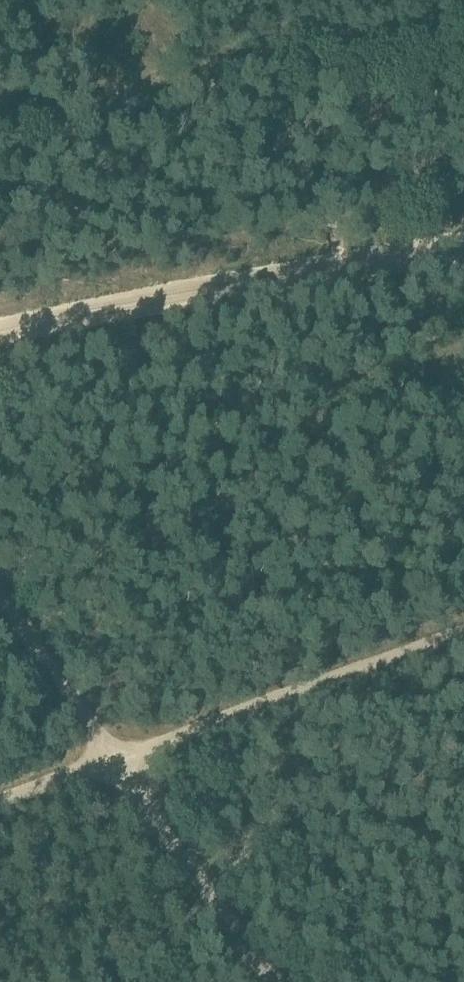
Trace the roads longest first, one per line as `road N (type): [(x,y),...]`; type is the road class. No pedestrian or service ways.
road 1 (track): [(463,0),(0,102)]
road 2 (track): [(117,753),(463,625)]
road 3 (track): [(0,577),(201,866)]
road 4 (track): [(117,753),(0,793)]

